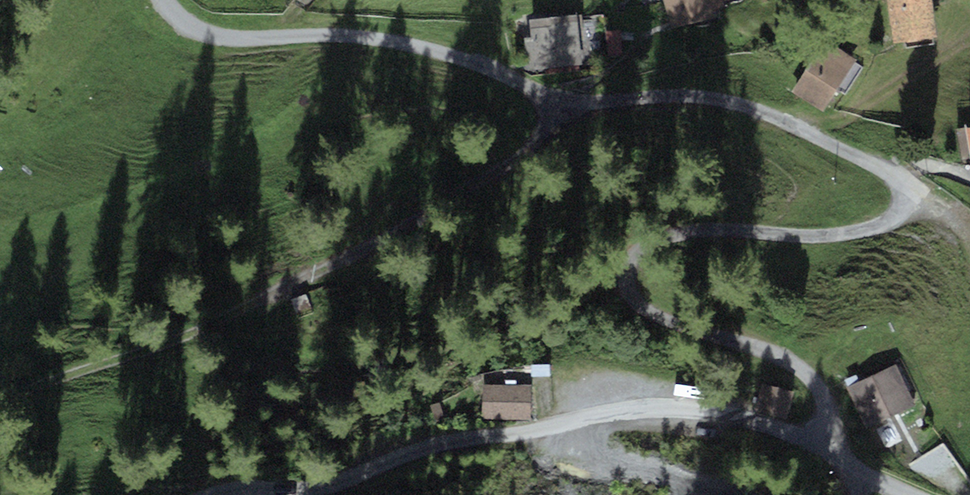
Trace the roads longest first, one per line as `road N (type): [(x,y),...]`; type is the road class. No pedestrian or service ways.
road 1 (unclassified): [(834,449),(805,374),(778,356),(651,310),(628,269),(633,255),(664,234),(855,231),(891,219),(915,195),(787,122),(727,102),(565,101)]
road 2 (residential): [(565,101),(520,157),(424,220),(204,326),(0,400)]
road 3 (unclassified): [(834,449),(689,412),(647,411),(433,447),(303,491),(215,494)]
road 4 (unclassified): [(565,101),(400,42),(216,38),(180,25),(161,0)]

